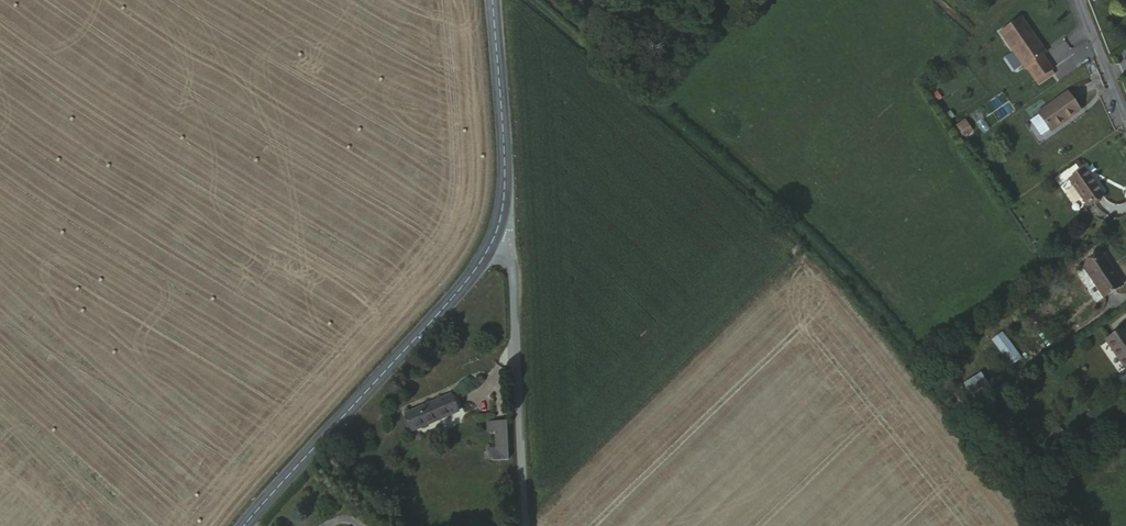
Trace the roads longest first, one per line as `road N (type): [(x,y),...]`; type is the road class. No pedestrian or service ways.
road 1 (tertiary): [(247,525),(493,254),(506,219)]
road 2 (unclassified): [(506,219),(523,525)]
road 3 (tertiary): [(506,219),(489,0)]
road 4 (residential): [(1125,122),(1079,0)]

